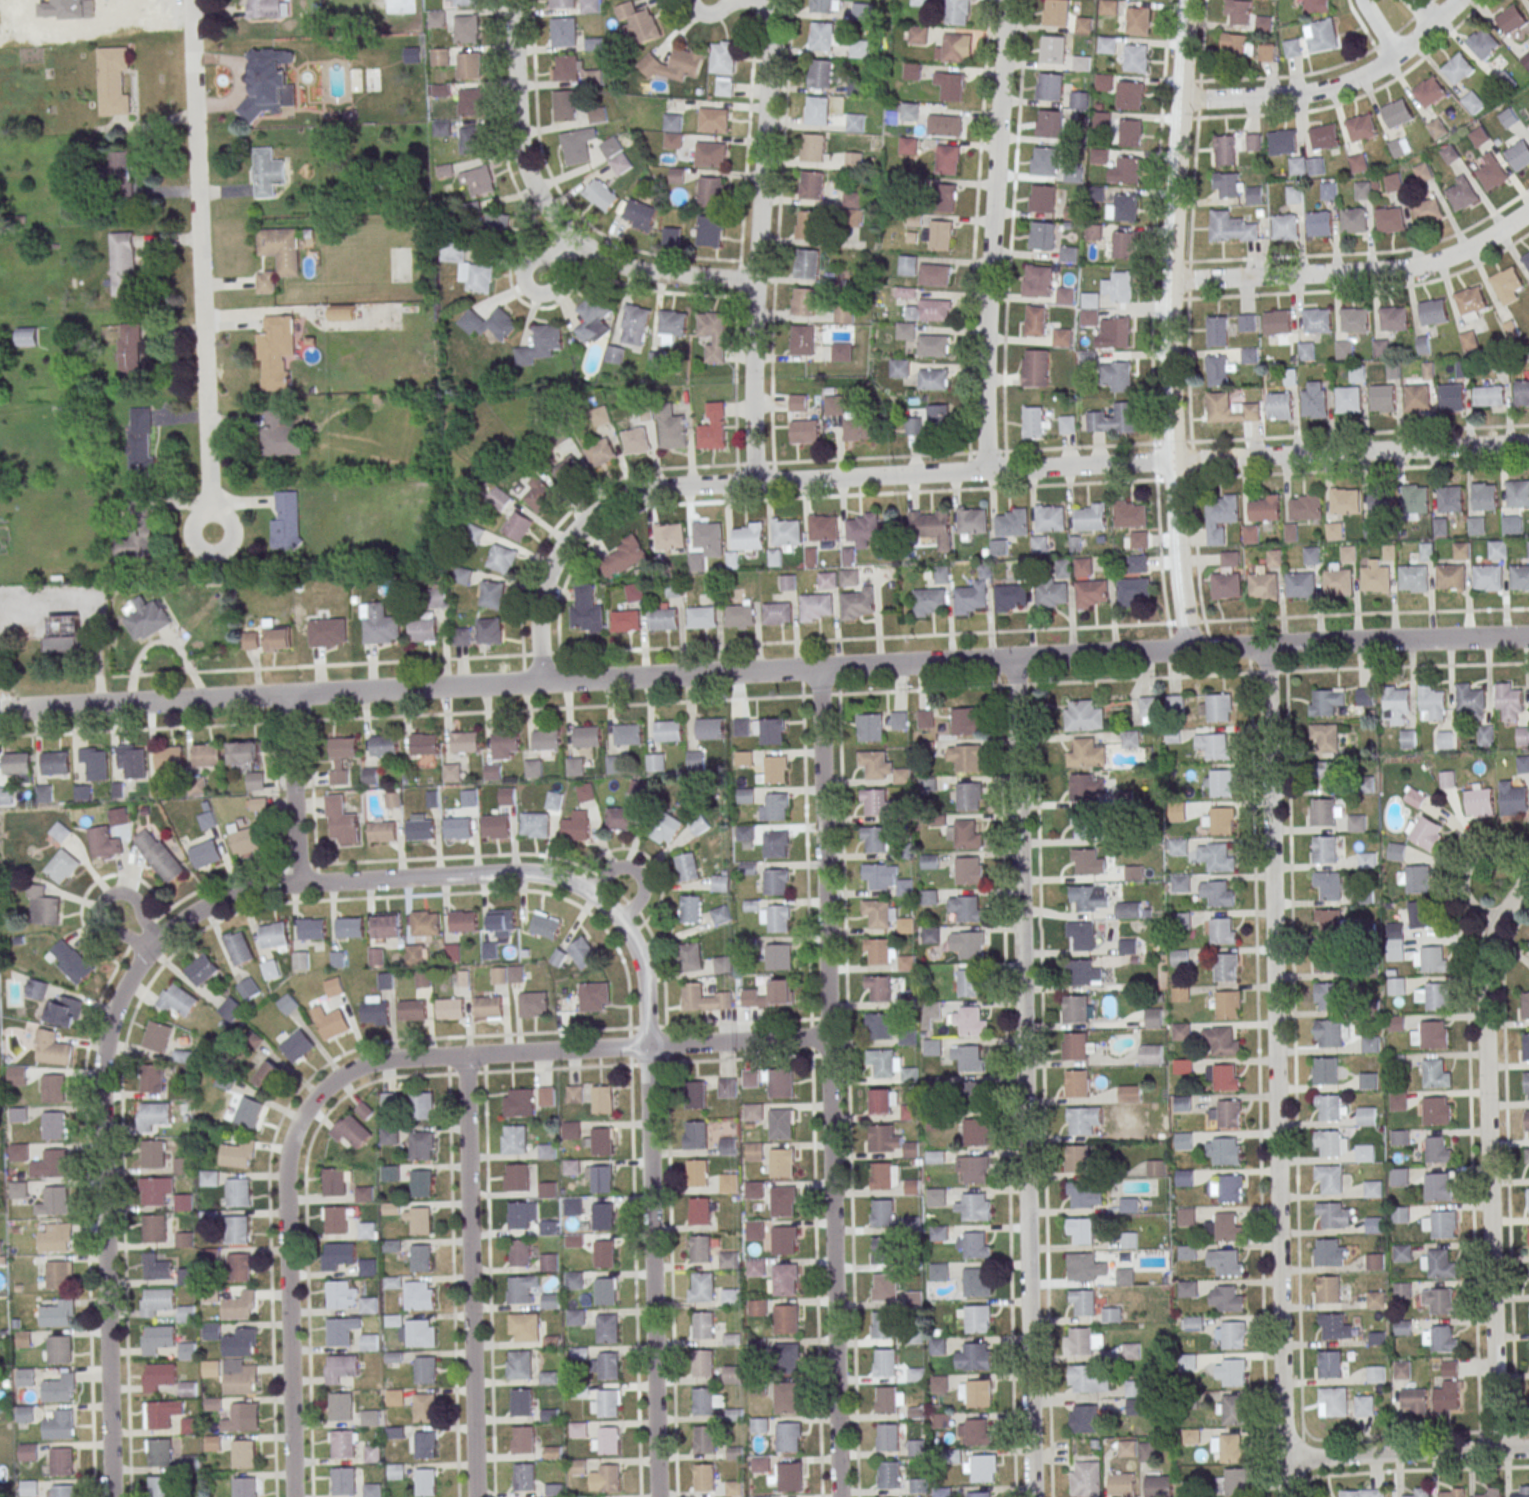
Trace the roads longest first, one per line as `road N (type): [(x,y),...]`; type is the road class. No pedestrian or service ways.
road 1 (residential): [(1528,636),(0,710)]
road 2 (residential): [(1528,443),(642,491),(596,512),(556,555),(538,607),(540,682)]
road 3 (residential): [(1035,1496),(1017,658)]
road 4 (residential): [(841,1496),(821,667)]
road 5 (residential): [(1284,1461),(1266,646)]
road 6 (residential): [(113,1496),(103,1074),(118,1003),(153,946),(197,912),(236,894),(300,883)]
road 7 (residential): [(1190,649),(1173,509),(1170,363),(1188,0)]
road 8 (residential): [(211,553),(190,0)]
road 9 (residential): [(1497,1449),(1483,981),(1500,918)]
road 10 (residential): [(657,1496),(644,988)]
road 11 (residential): [(830,1037),(383,1060),(332,1083)]
road 12 (residential): [(753,483),(751,320),(773,0)]
road 13 (residential): [(987,470),(985,318),(1007,0)]
road 14 (residential): [(753,281),(619,265),(550,215),(528,178),(517,136),(513,0)]
road 15 (residential): [(474,1496),(464,1055)]
road 16 (residential): [(292,1496),(284,1165),(297,1124),(332,1083)]
road 17 (residential): [(1528,211),(1454,255),(1404,269),(1171,280)]
road 18 (residential): [(1454,0),(1418,40),(1358,78),(1287,95),(1182,100)]
road 19 (residential): [(1528,1448),(1284,1461)]
road 20 (residential): [(483,875),(538,874),(590,894),(626,931),(644,988)]
road 21 (residential): [(300,883),(483,875)]
road 22 (residential): [(300,883),(289,721)]
road 23 (residential): [(148,953),(103,926),(104,899),(132,896),(161,939)]

